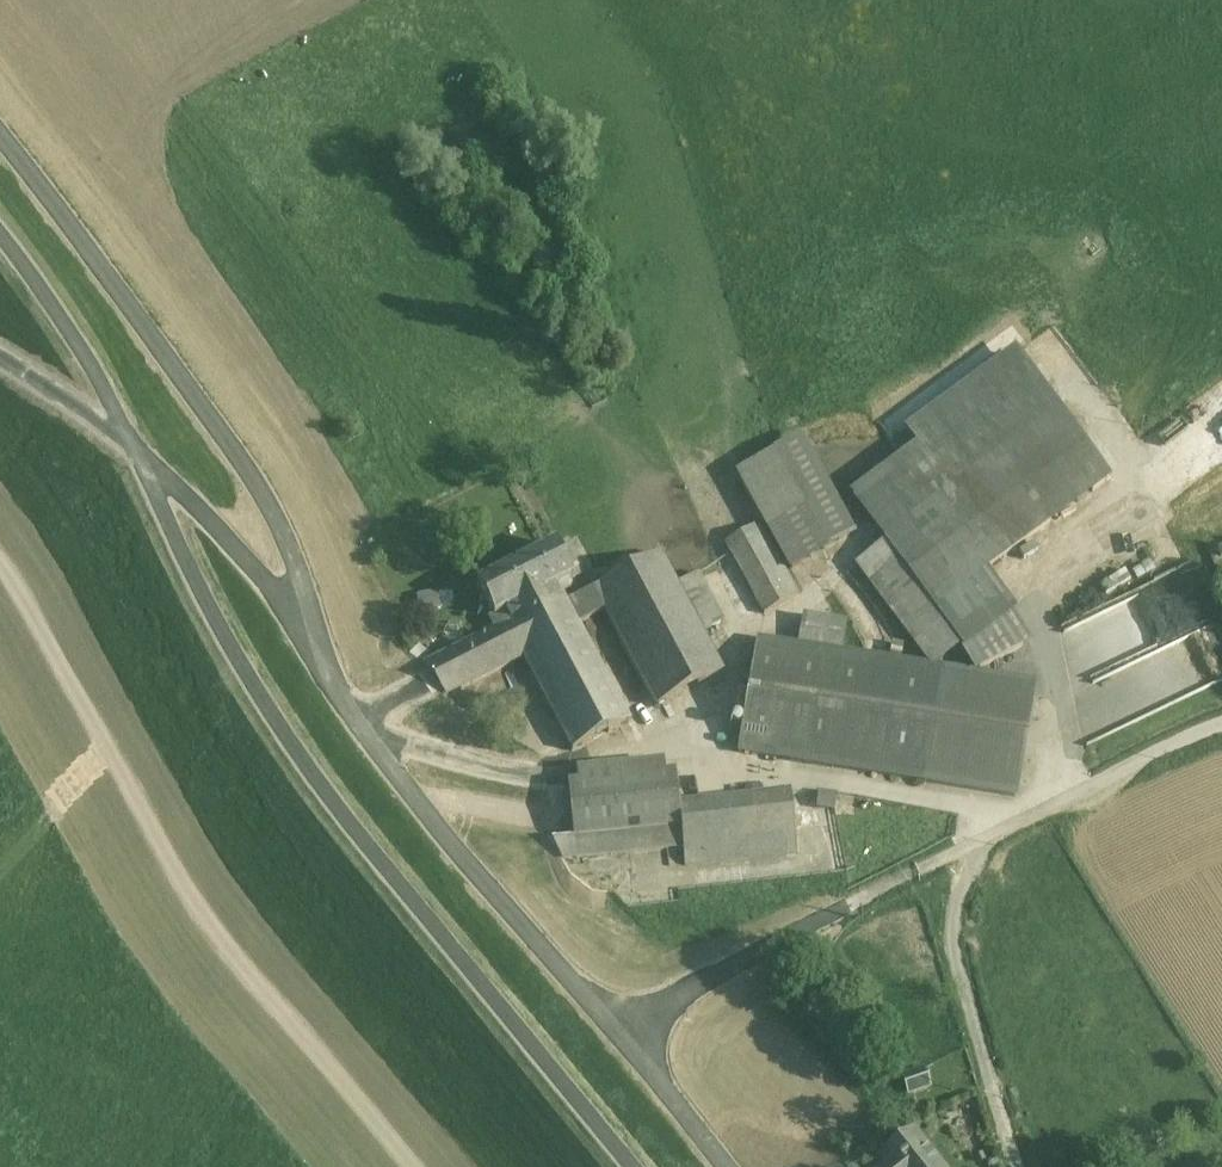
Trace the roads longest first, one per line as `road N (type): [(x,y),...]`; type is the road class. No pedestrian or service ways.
road 1 (unclassified): [(0,143),(280,523),(315,642),(367,740),(626,1037)]
road 2 (track): [(412,1166),(206,922),(0,565)]
road 3 (unclassified): [(626,1037),(1221,727)]
road 4 (track): [(535,815),(436,801),(208,942)]
road 5 (unclassified): [(626,1037),(724,1166)]
road 6 (track): [(135,444),(0,357)]

